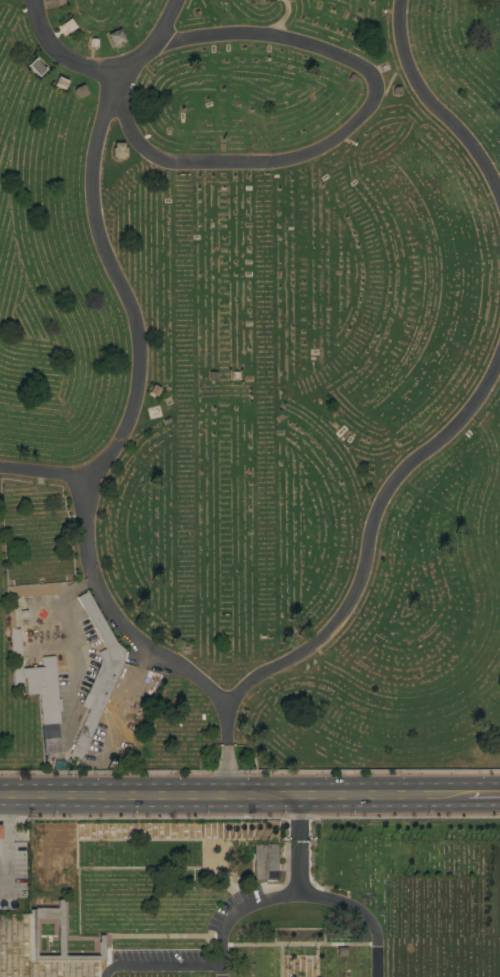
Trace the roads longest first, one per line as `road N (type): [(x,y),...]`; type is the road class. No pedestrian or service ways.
road 1 (primary): [(470,796),(0,795)]

